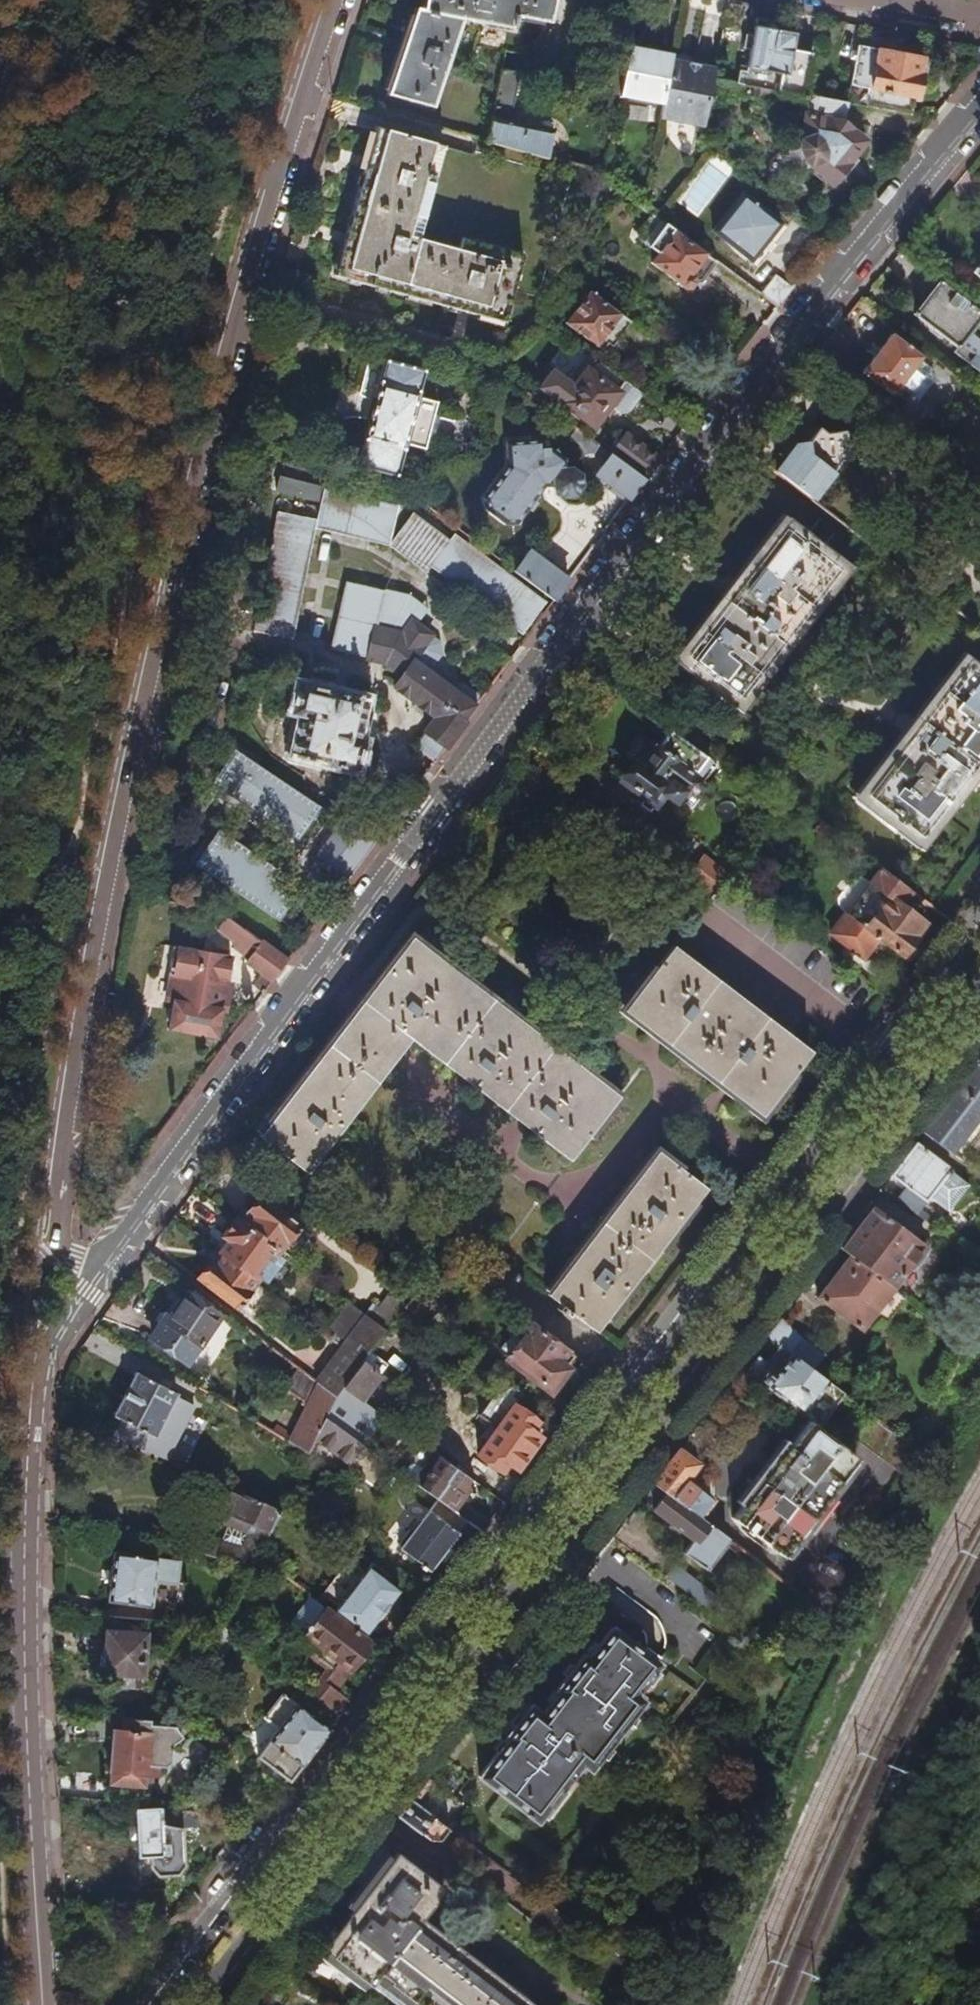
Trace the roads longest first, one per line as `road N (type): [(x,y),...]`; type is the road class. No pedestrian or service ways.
road 1 (residential): [(123,1232),(431,816),(979,109)]
road 2 (primary): [(979,924),(150,2004)]
road 3 (primary): [(205,2004),(979,1001)]
road 4 (unclassified): [(331,0),(274,164),(170,588),(57,1189)]
road 5 (unclassified): [(32,1388),(26,1713),(43,2004)]
road 6 (unclassified): [(57,1189),(30,1337),(32,1388)]
road 7 (residential): [(32,1388),(123,1232)]
road 8 (unclassified): [(57,1189),(66,1254),(85,1259),(123,1232)]

